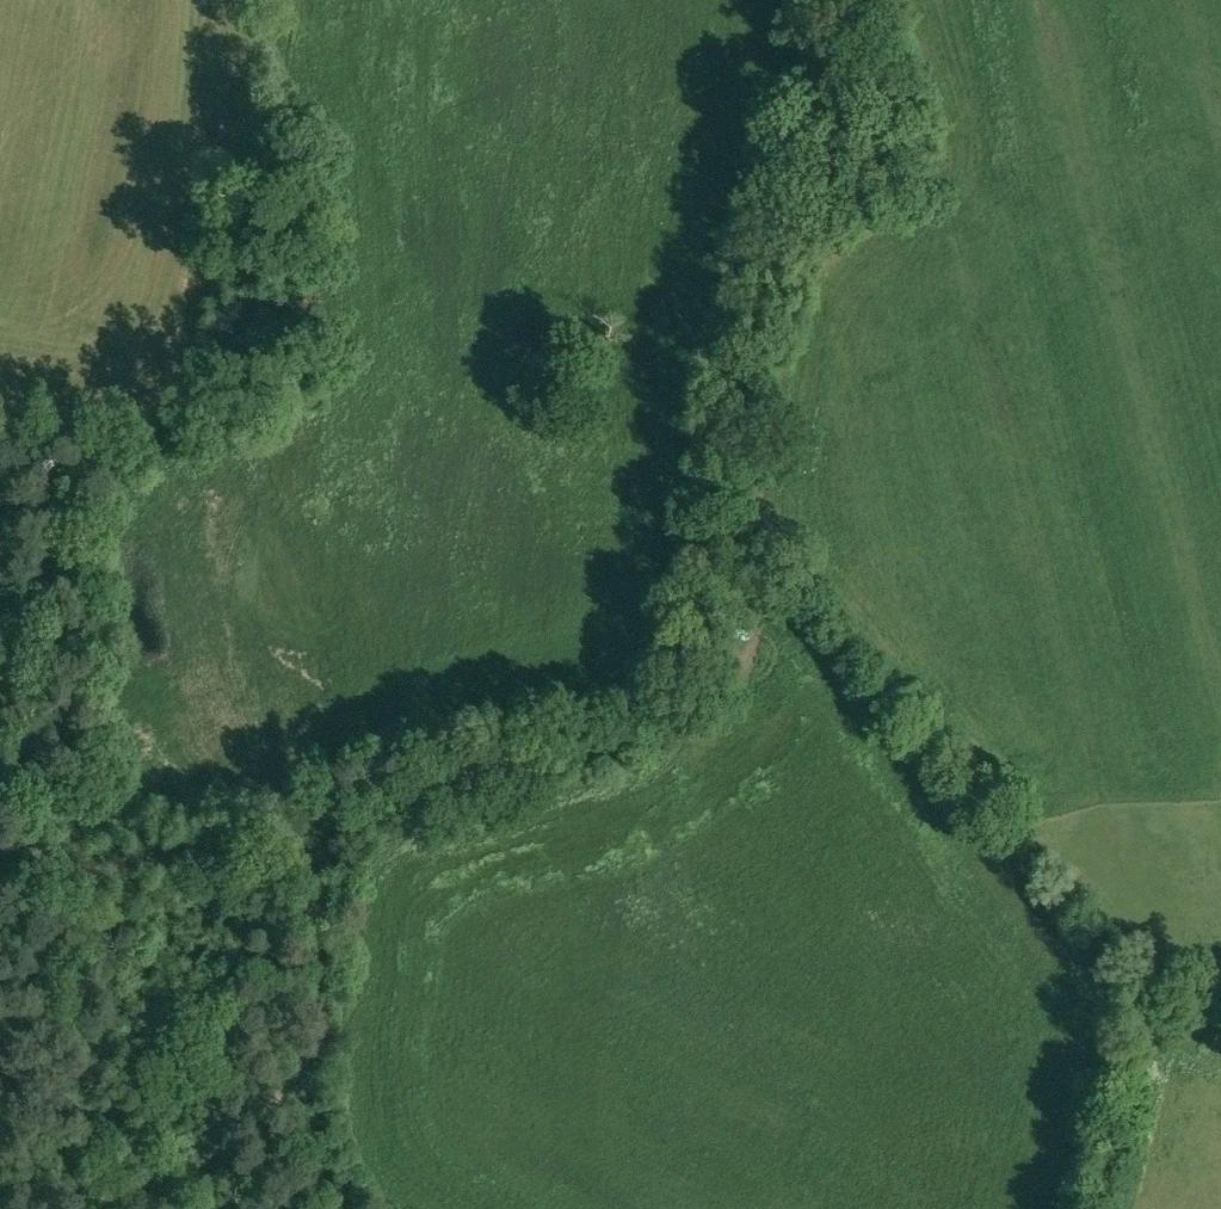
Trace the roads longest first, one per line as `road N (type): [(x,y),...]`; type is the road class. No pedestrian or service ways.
road 1 (track): [(834,0),(676,683),(658,715),(630,734),(564,756),(333,811)]
road 2 (track): [(322,1208),(308,1156),(333,811)]
road 3 (track): [(333,811),(76,855),(53,851),(0,807)]

